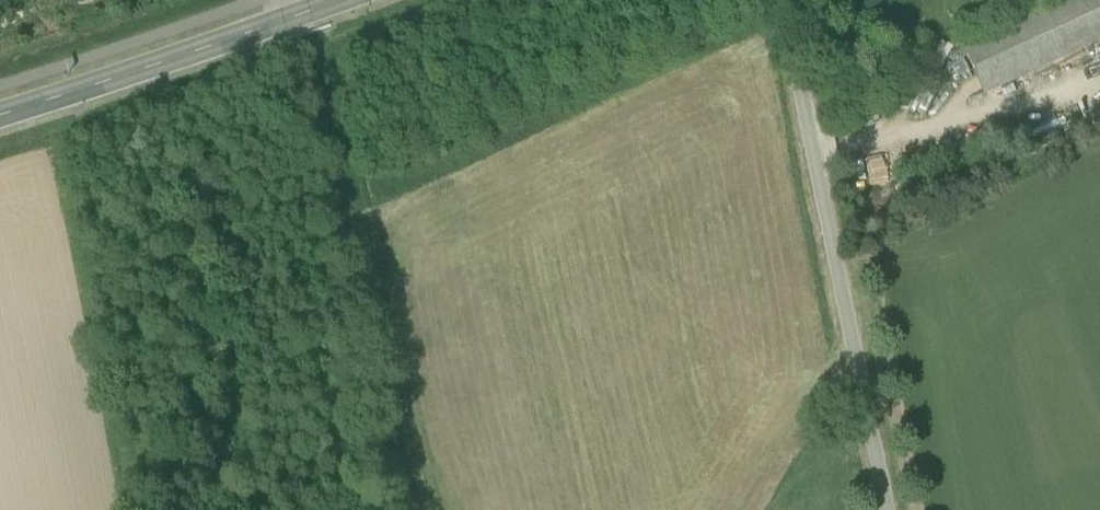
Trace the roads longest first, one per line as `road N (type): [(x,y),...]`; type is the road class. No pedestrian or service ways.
road 1 (unclassified): [(782,0),(888,509)]
road 2 (tertiary): [(344,0),(0,113)]

